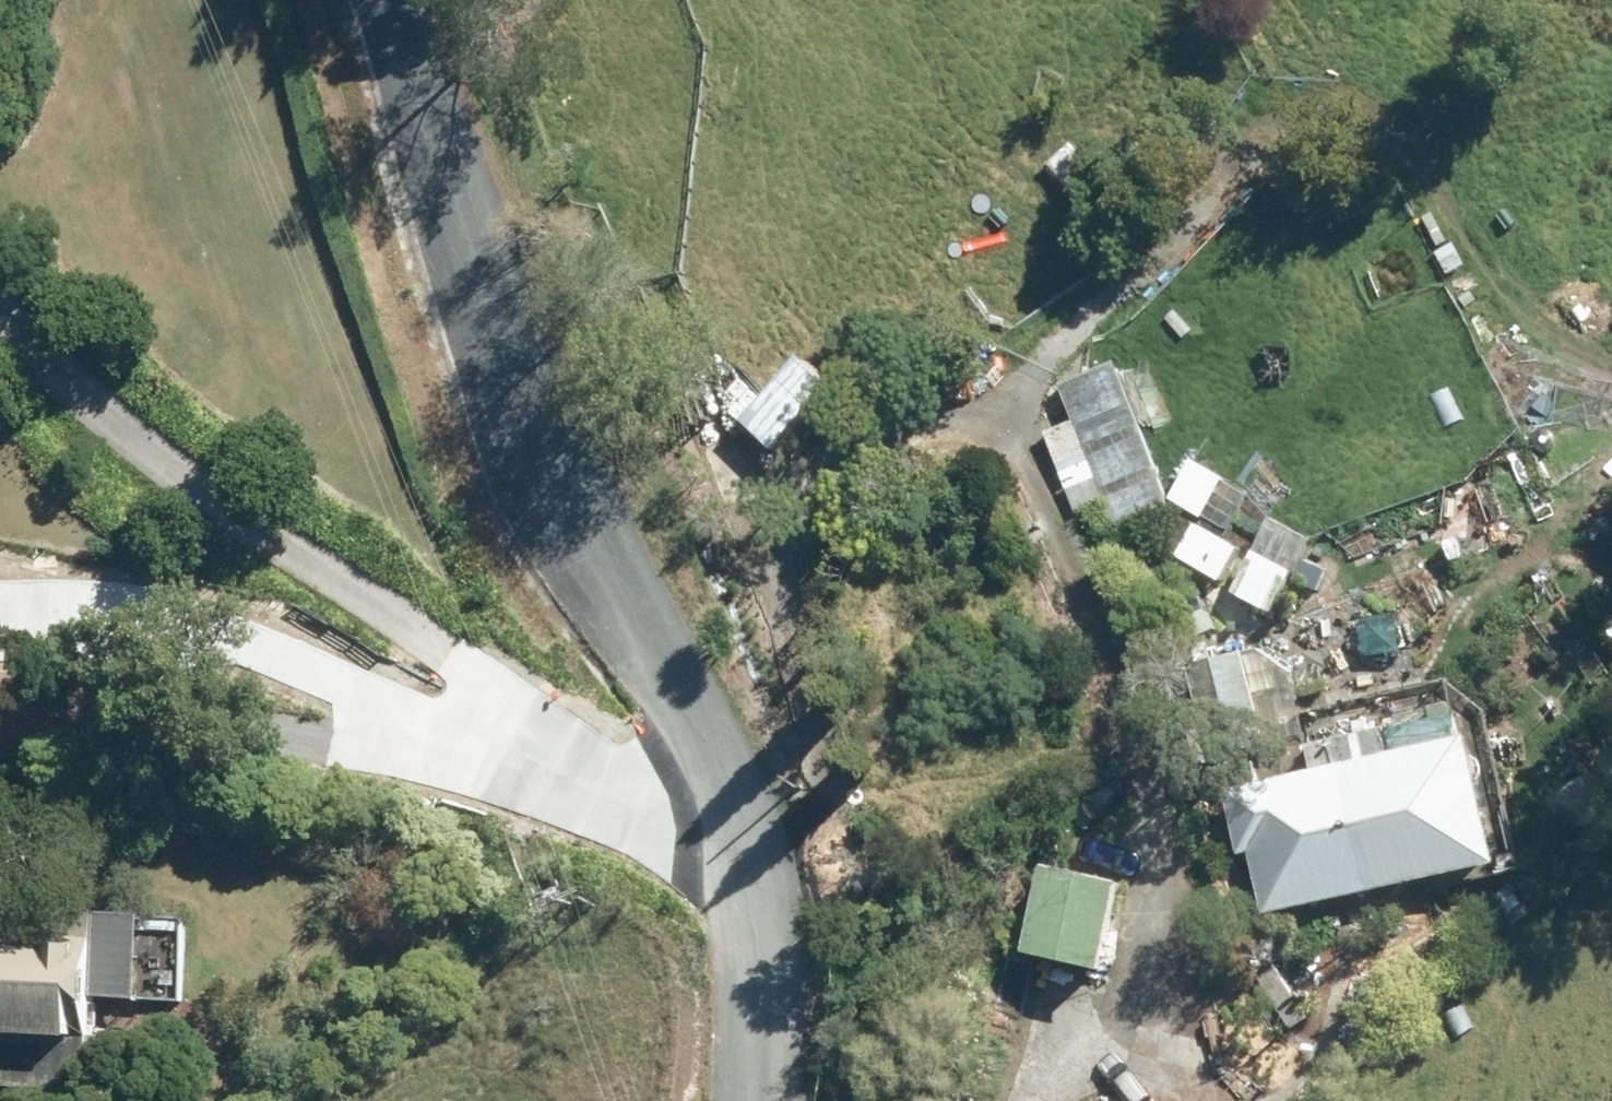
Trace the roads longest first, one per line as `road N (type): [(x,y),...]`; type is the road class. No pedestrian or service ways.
road 1 (track): [(744,878),(822,821),(814,735),(785,651),(791,543),(842,463),(894,434),(953,426),(1015,447),(1064,500),(1169,827),(1187,929),(1155,995),(1087,1058),(1057,1100)]
road 2 (unclassified): [(380,0),(513,394),(741,772),(753,1100)]
road 3 (track): [(664,844),(62,386),(0,306)]
road 4 (track): [(1015,447),(1070,357),(1146,265),(1232,181),(1284,142),(1350,133),(1400,155),(1547,333),(1611,372)]
road 5 (track): [(744,878),(493,774),(282,739),(85,745),(0,779)]

